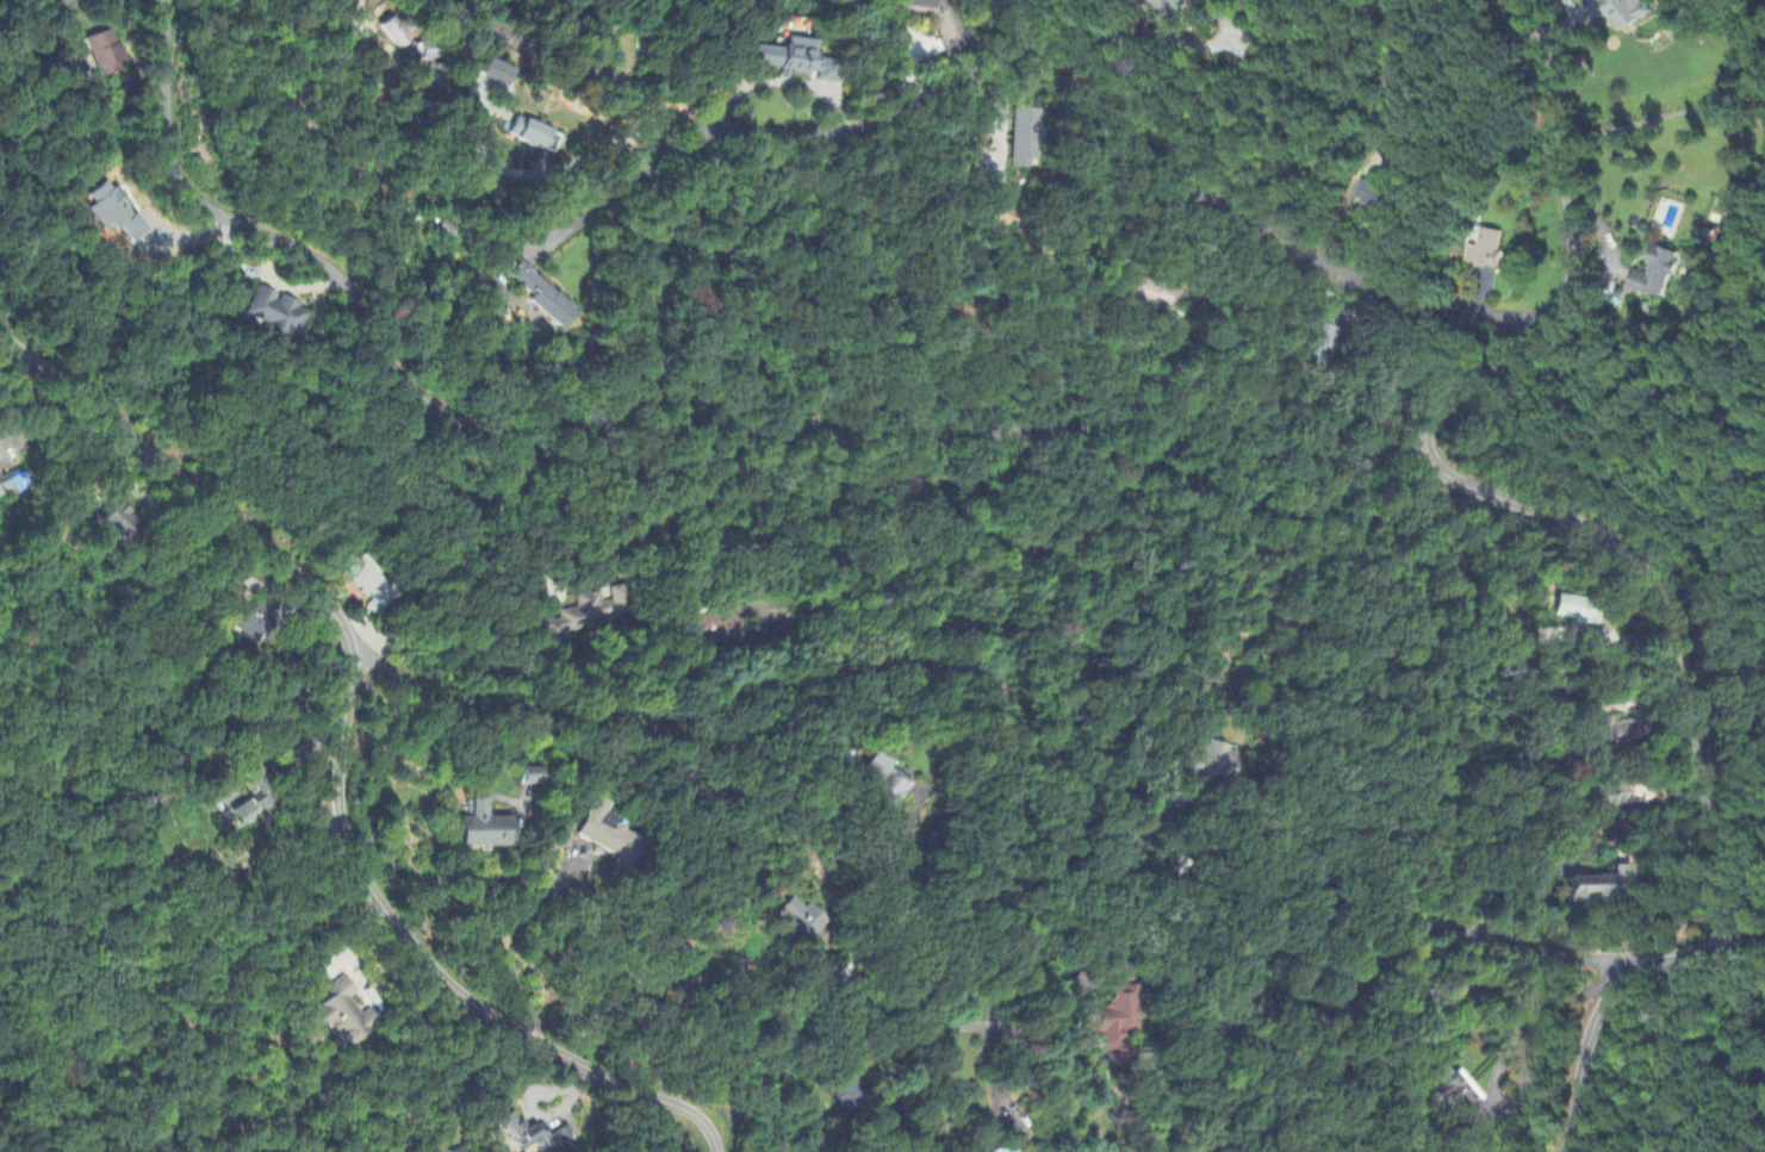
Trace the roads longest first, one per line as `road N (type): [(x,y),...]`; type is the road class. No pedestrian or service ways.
road 1 (residential): [(1617,972),(1418,930),(1381,954),(1338,1007),(1300,1026),(1250,996),(1185,888),(1163,871),(1092,870),(1049,880),(1005,872),(993,843),(1005,784),(999,717),(980,681),(943,664),(781,677),(663,730),(539,717),(353,654)]
road 2 (residential): [(1517,337),(1398,288),(1207,192),(1148,148),(1132,118),(1124,56),(1110,37),(1085,26),(1054,33),(863,125),(810,133),(704,126),(669,113),(468,0)]
road 3 (residential): [(1432,435),(592,471),(430,399),(335,267)]
road 4 (residential): [(1715,957),(1719,822),(1657,584),(1621,541),(1580,518),(1463,480),(1435,448),(1432,435),(1535,319),(1570,267),(1550,102),(1516,0)]
road 5 (residential): [(724,1151),(708,1119),(626,1084),(472,1000),(437,971),(391,911),(361,859),(342,795),(353,654)]
road 6 (residential): [(353,654),(311,592),(0,336)]
road 7 (residential): [(335,267),(169,170),(159,51),(175,0)]
road 8 (residential): [(1668,1151),(1663,1089),(1693,963)]
road 9 (residential): [(1617,972),(1554,1151)]

